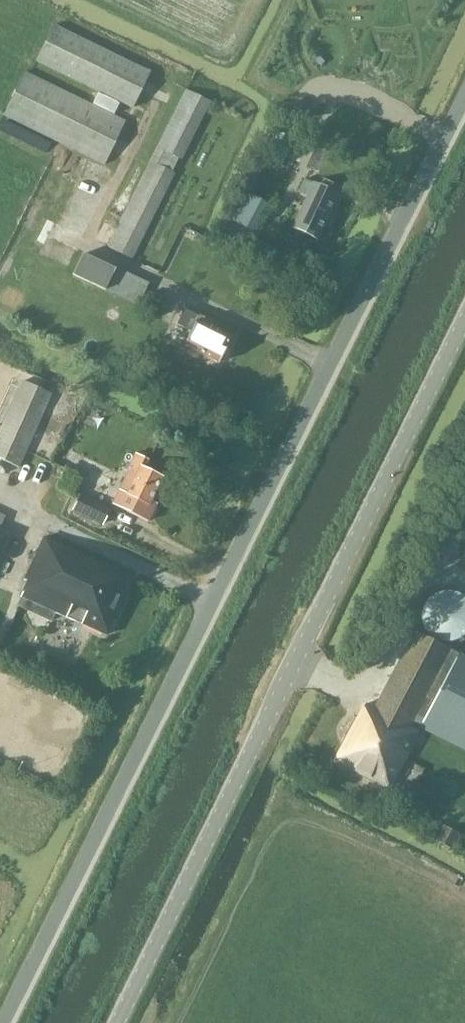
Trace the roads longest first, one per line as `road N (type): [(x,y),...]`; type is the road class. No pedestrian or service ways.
road 1 (unclassified): [(4,1022),(464,99)]
road 2 (tertiary): [(117,1022),(464,320)]

